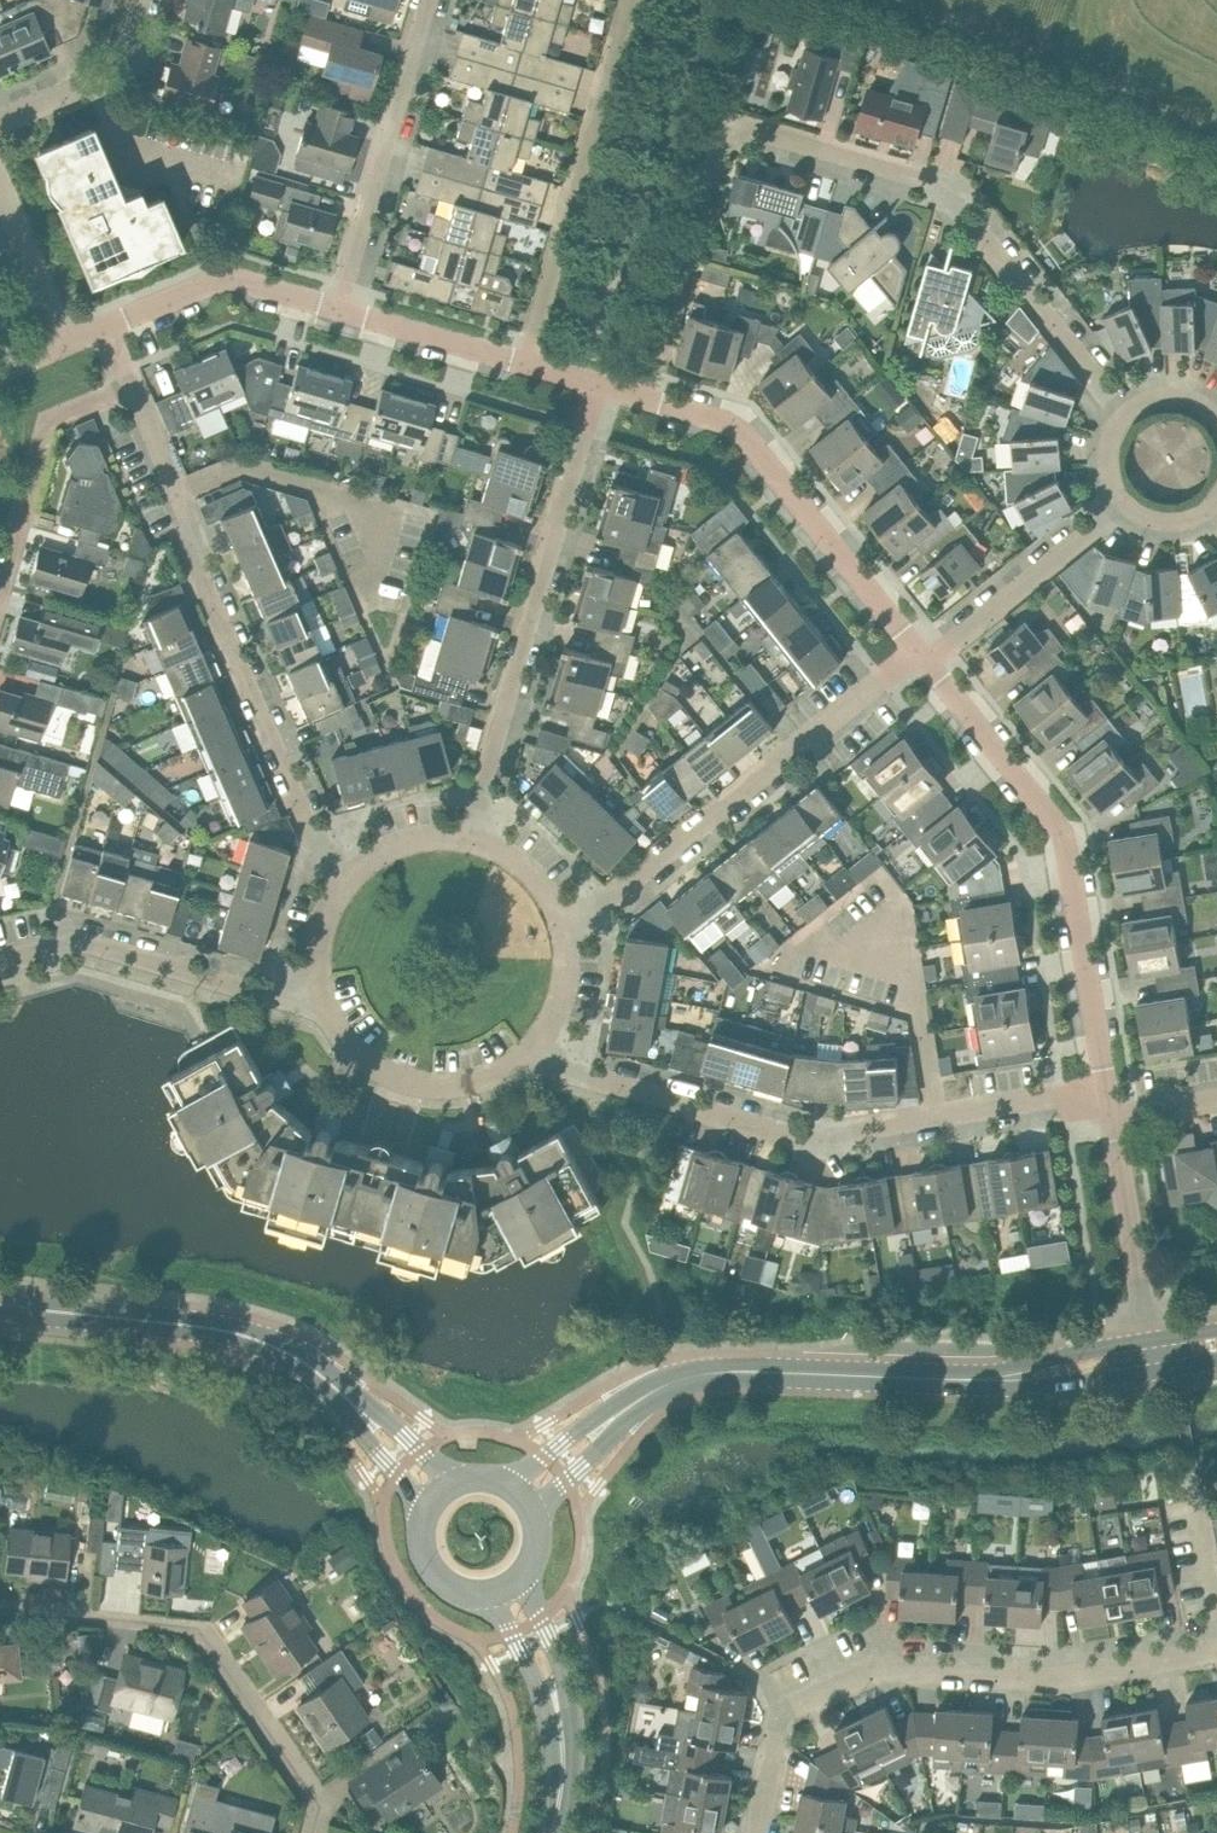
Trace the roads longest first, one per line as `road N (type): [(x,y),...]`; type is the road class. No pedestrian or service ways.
road 1 (residential): [(647,398),(719,153),(738,133),(767,131),(949,186),(1128,409)]
road 2 (residential): [(543,1052),(815,1138),(1066,1095),(1112,1114)]
road 3 (residential): [(758,1832),(781,1712),(874,1668),(1050,1680),(1216,1651)]
road 4 (residential): [(921,653),(1064,834),(1112,1114)]
road 5 (residential): [(472,835),(599,384)]
road 6 (residential): [(573,928),(921,653)]
road 7 (residential): [(313,1832),(320,1806),(198,1628),(0,1607)]
road 8 (residential): [(355,873),(183,495)]
road 9 (residential): [(647,398),(718,418),(751,444),(921,653)]
road 10 (residential): [(526,363),(632,0)]
road 11 (tertiary): [(328,1382),(274,1346),(223,1330),(0,1307)]
road 12 (residential): [(324,1002),(82,937),(0,962)]
road 13 (tertiary): [(656,1389),(754,1372),(989,1380)]
road 14 (residential): [(431,0),(338,309)]
road 15 (residential): [(368,602),(392,518),(244,470),(183,495)]
road 16 (residential): [(0,593),(49,418),(131,384)]
road 17 (residential): [(543,1052),(507,1079),(464,1092),(419,1090),(377,1072),(344,1042),(324,1002)]
road 18 (residential): [(921,653),(1126,504)]
road 19 (residential): [(107,325),(215,281),(239,280),(338,309)]
road 20 (residential): [(1112,1114),(1149,1340)]
road 21 (residential): [(338,309),(526,363)]
road 22 (tertiary): [(656,1389),(596,1415),(499,1487)]
road 23 (residential): [(237,184),(159,162),(131,145),(105,79)]
road 24 (tertiary): [(530,1517),(656,1389)]
road 25 (tertiary): [(459,1487),(328,1382)]
road 26 (tertiary): [(328,1382),(427,1517)]
road 27 (tertiary): [(989,1380),(1038,1386),(1154,1371)]
road 28 (tertiary): [(1149,1340),(1033,1360),(989,1380)]
road 29 (residential): [(67,343),(0,198)]
road 30 (residential): [(472,835),(522,857),(554,888),(573,928)]
road 31 (tertiary): [(559,1710),(562,1670),(518,1579)]
road 32 (tertiary): [(478,1596),(559,1710)]
road 33 (residential): [(1216,1613),(1194,1476)]
road 34 (residential): [(324,1002),(322,933),(355,873)]
road 35 (residential): [(573,928),(578,972),(567,1015),(543,1052)]
road 36 (residential): [(355,873),(414,838),(472,835)]
road 37 (tertiary): [(552,1832),(563,1750),(559,1710)]
road 38 (residential): [(183,495),(131,384)]

